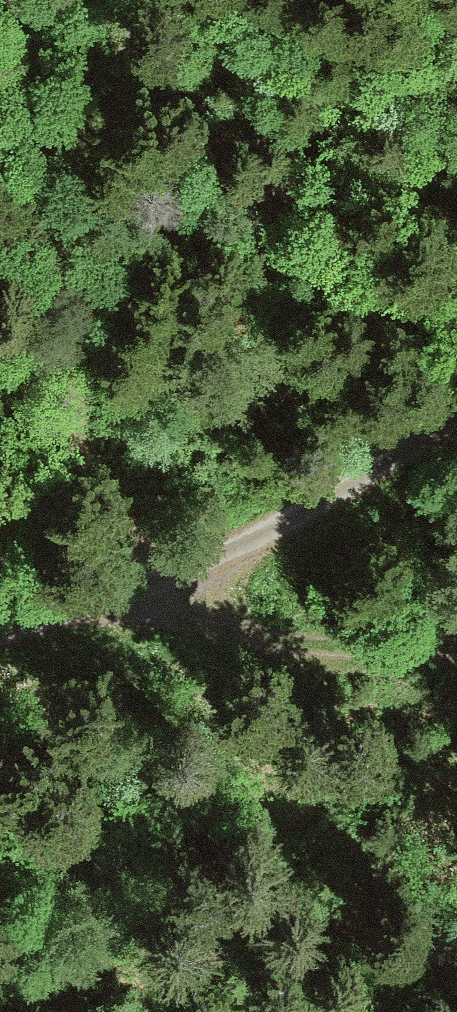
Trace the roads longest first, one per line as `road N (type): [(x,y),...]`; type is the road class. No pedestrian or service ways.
road 1 (track): [(456,644),(278,639),(192,605),(158,577),(99,472),(76,394),(65,255),(40,196),(0,168)]
road 2 (track): [(0,636),(284,530),(456,423)]

